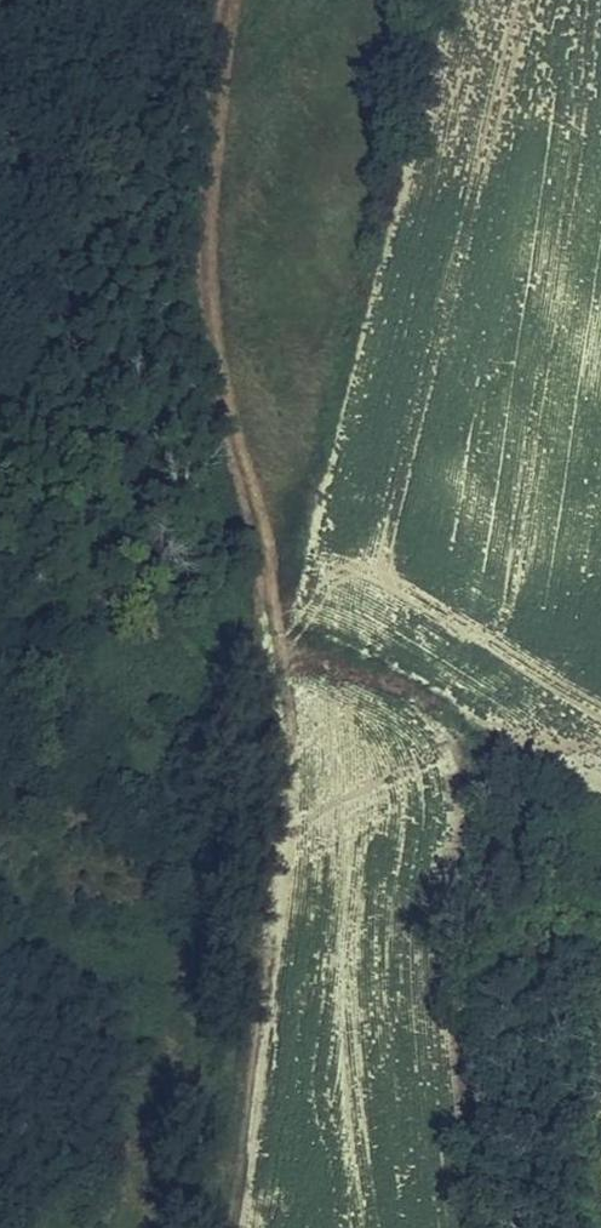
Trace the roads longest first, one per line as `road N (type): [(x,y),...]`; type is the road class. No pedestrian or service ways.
road 1 (track): [(0,527),(173,598),(223,658),(272,677),(200,102),(219,0)]
road 2 (track): [(272,677),(240,1227)]

